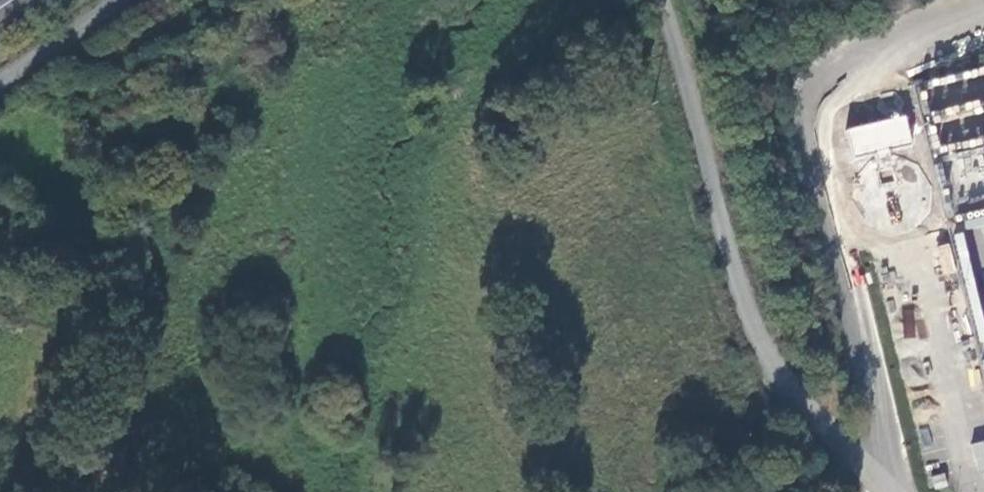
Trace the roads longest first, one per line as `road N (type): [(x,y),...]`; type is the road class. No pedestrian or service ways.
road 1 (residential): [(873,472),(776,372),(735,281),(658,0)]
road 2 (residential): [(121,0),(0,88)]

